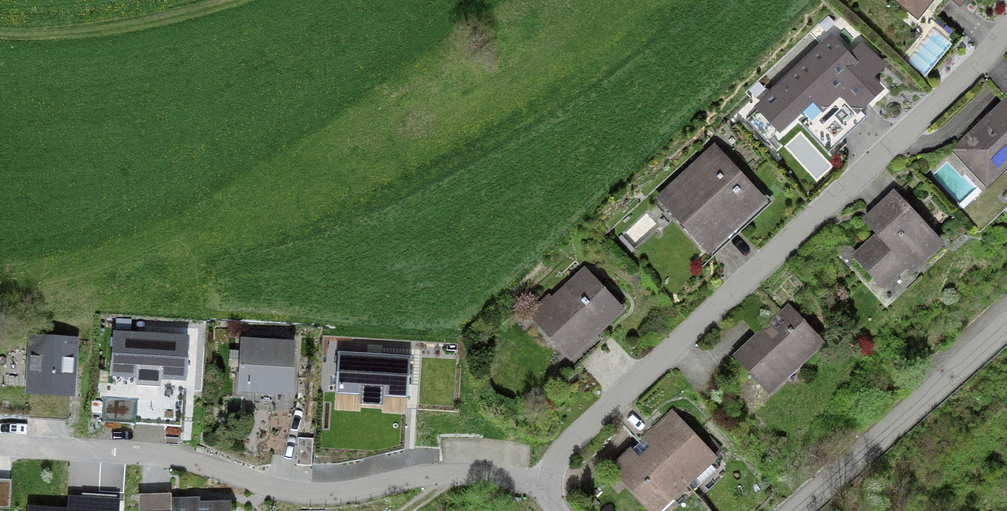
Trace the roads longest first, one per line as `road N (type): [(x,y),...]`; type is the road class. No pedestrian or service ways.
road 1 (residential): [(550,484),(572,434),(1006,26)]
road 2 (residential): [(550,484),(453,470),(369,489),(286,491),(154,454),(0,445)]
road 3 (residential): [(1006,312),(787,510)]
road 4 (track): [(208,0),(100,25),(0,24)]

